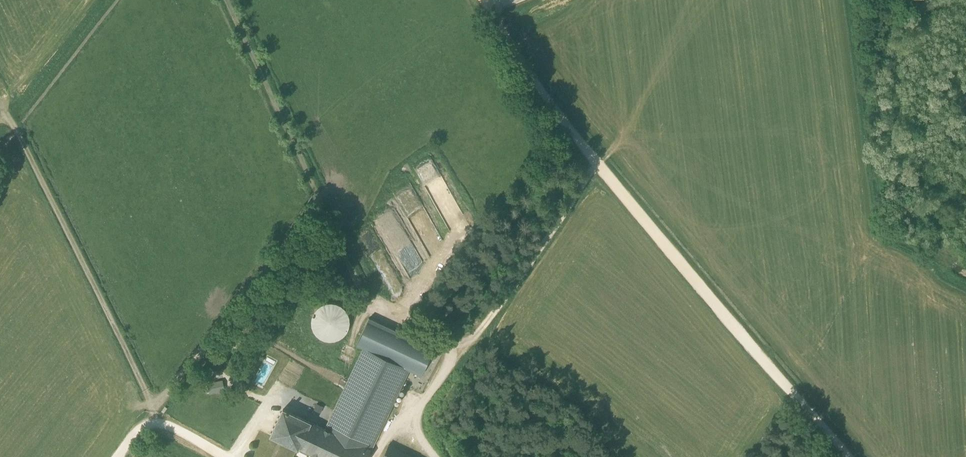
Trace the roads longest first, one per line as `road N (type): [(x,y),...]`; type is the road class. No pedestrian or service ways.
road 1 (track): [(484,0),(544,97),(848,456)]
road 2 (track): [(464,353),(371,308),(225,0)]
road 3 (track): [(597,163),(415,423),(437,456)]
road 4 (track): [(0,122),(20,136),(154,407),(154,422)]
road 5 (track): [(154,407),(318,196)]
road 6 (track): [(117,456),(154,422),(228,456)]
road 7 (track): [(227,315),(336,377)]

